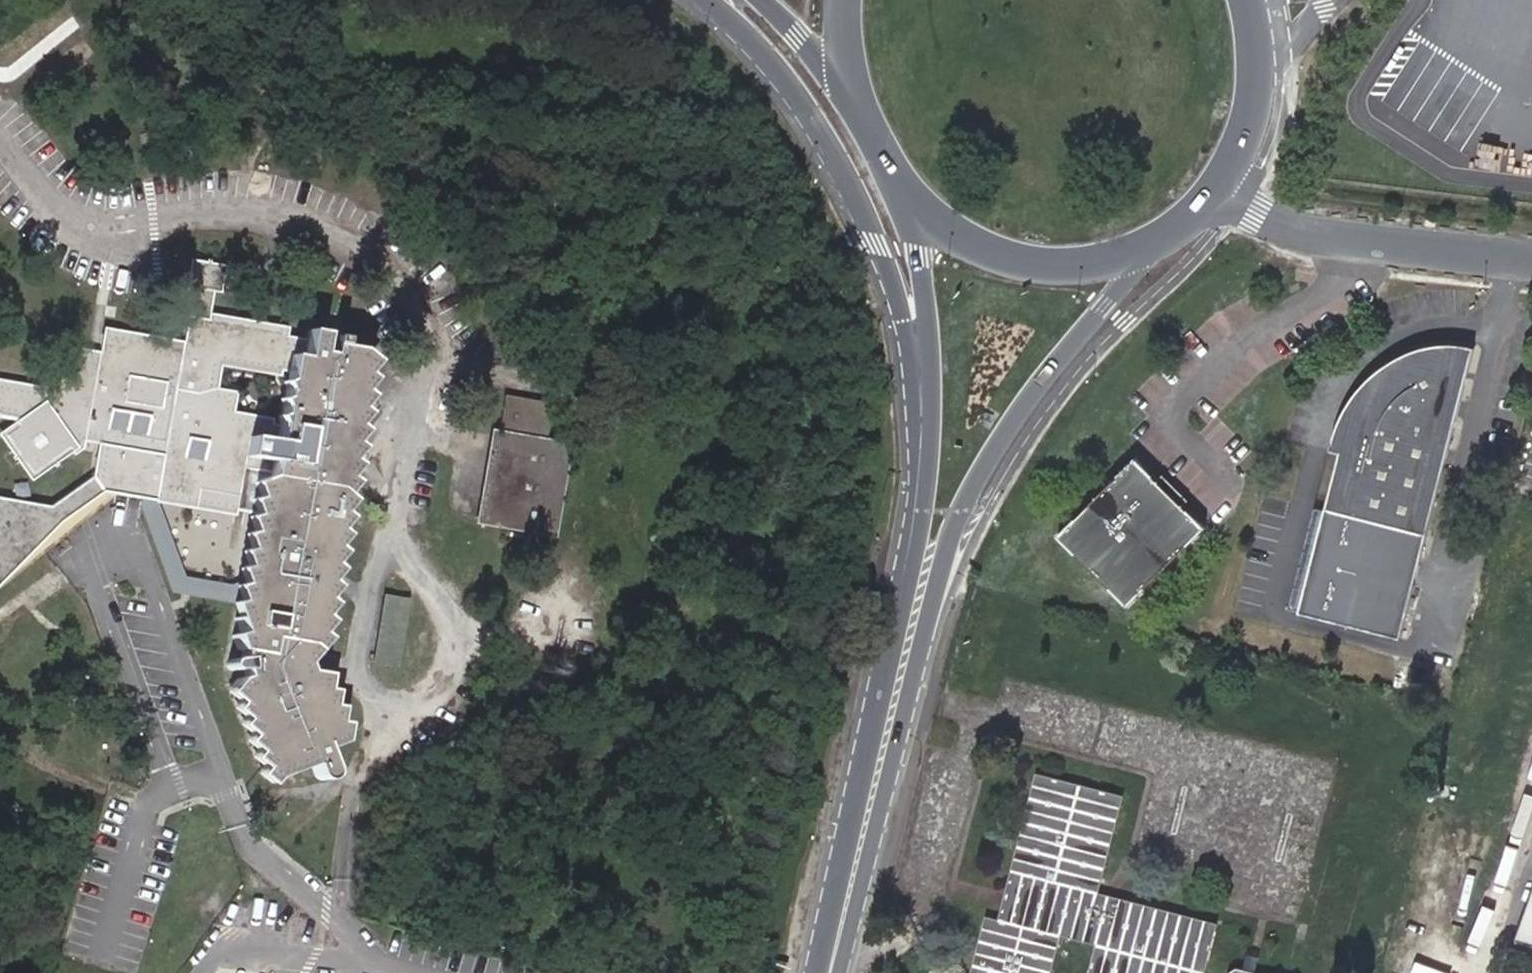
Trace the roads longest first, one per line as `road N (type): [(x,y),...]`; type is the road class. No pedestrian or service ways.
road 1 (secondary): [(855,892),(959,512),(1057,361),(1159,240)]
road 2 (unclassified): [(707,0),(805,114),(852,191),(896,295),(910,400),(912,526)]
road 3 (secondary): [(912,526),(868,741),(855,892)]
road 4 (secondary): [(896,183),(918,252),(930,340),(928,479),(912,526)]
road 5 (unclassified): [(1531,263),(1321,236),(1259,213),(1219,182)]
road 6 (secondary): [(896,183),(963,242),(1004,259),(1050,268),(1100,262),(1159,240)]
road 7 (secondary): [(1219,182),(1241,144),(1257,84),(1248,0)]
road 8 (secondary): [(761,0),(858,109)]

